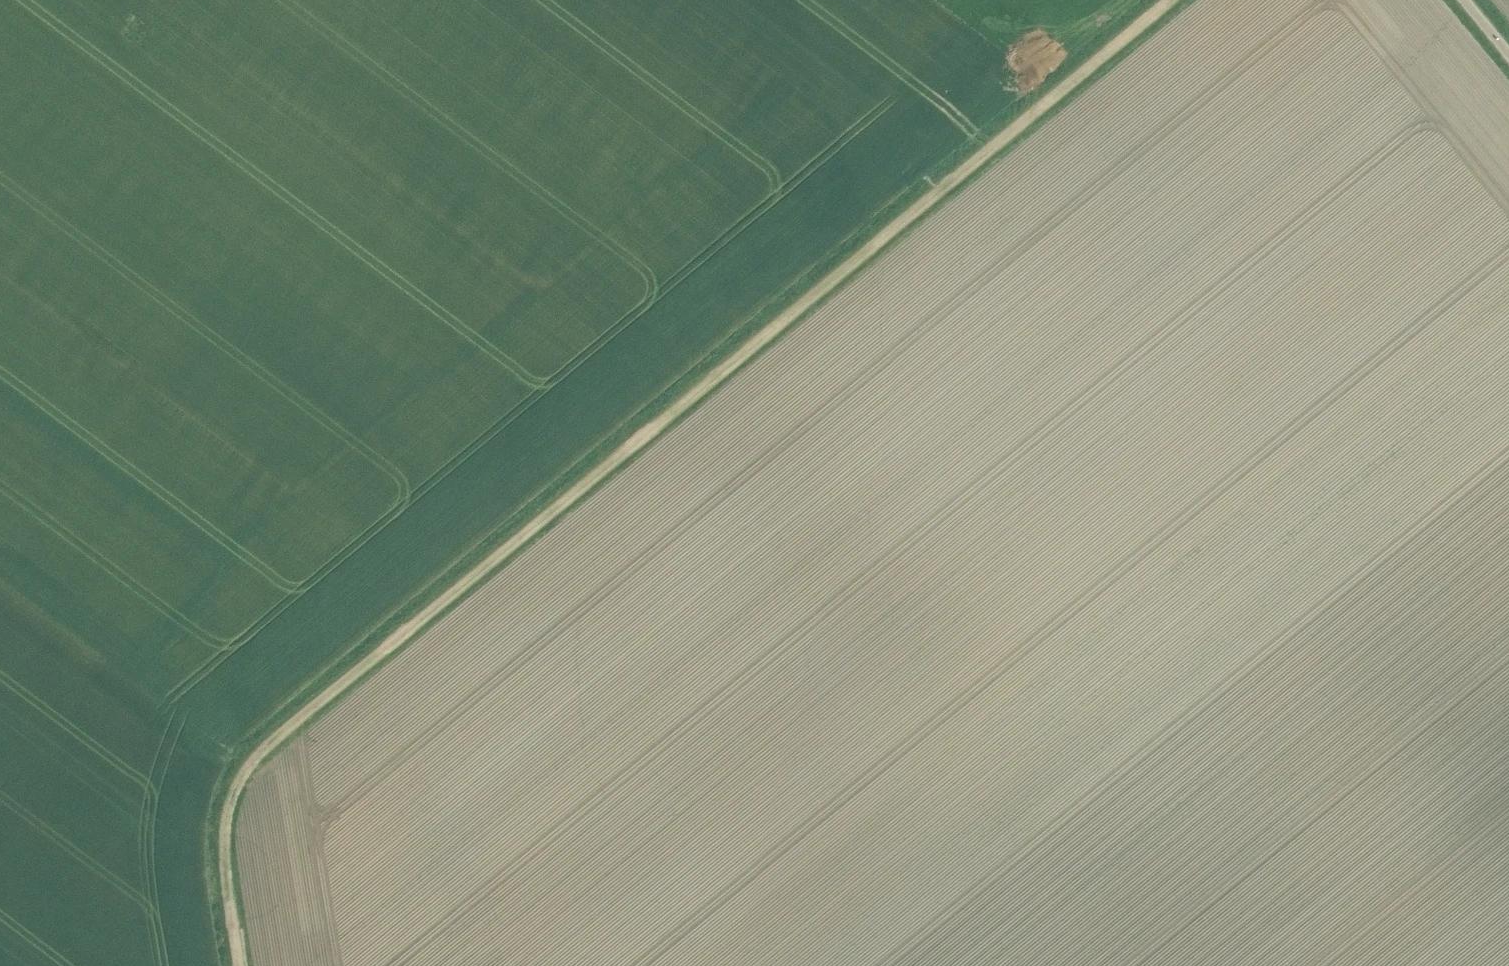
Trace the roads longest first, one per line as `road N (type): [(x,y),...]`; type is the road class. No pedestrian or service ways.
road 1 (track): [(241,965),(222,851),(226,805),(257,753),(1168,0)]

